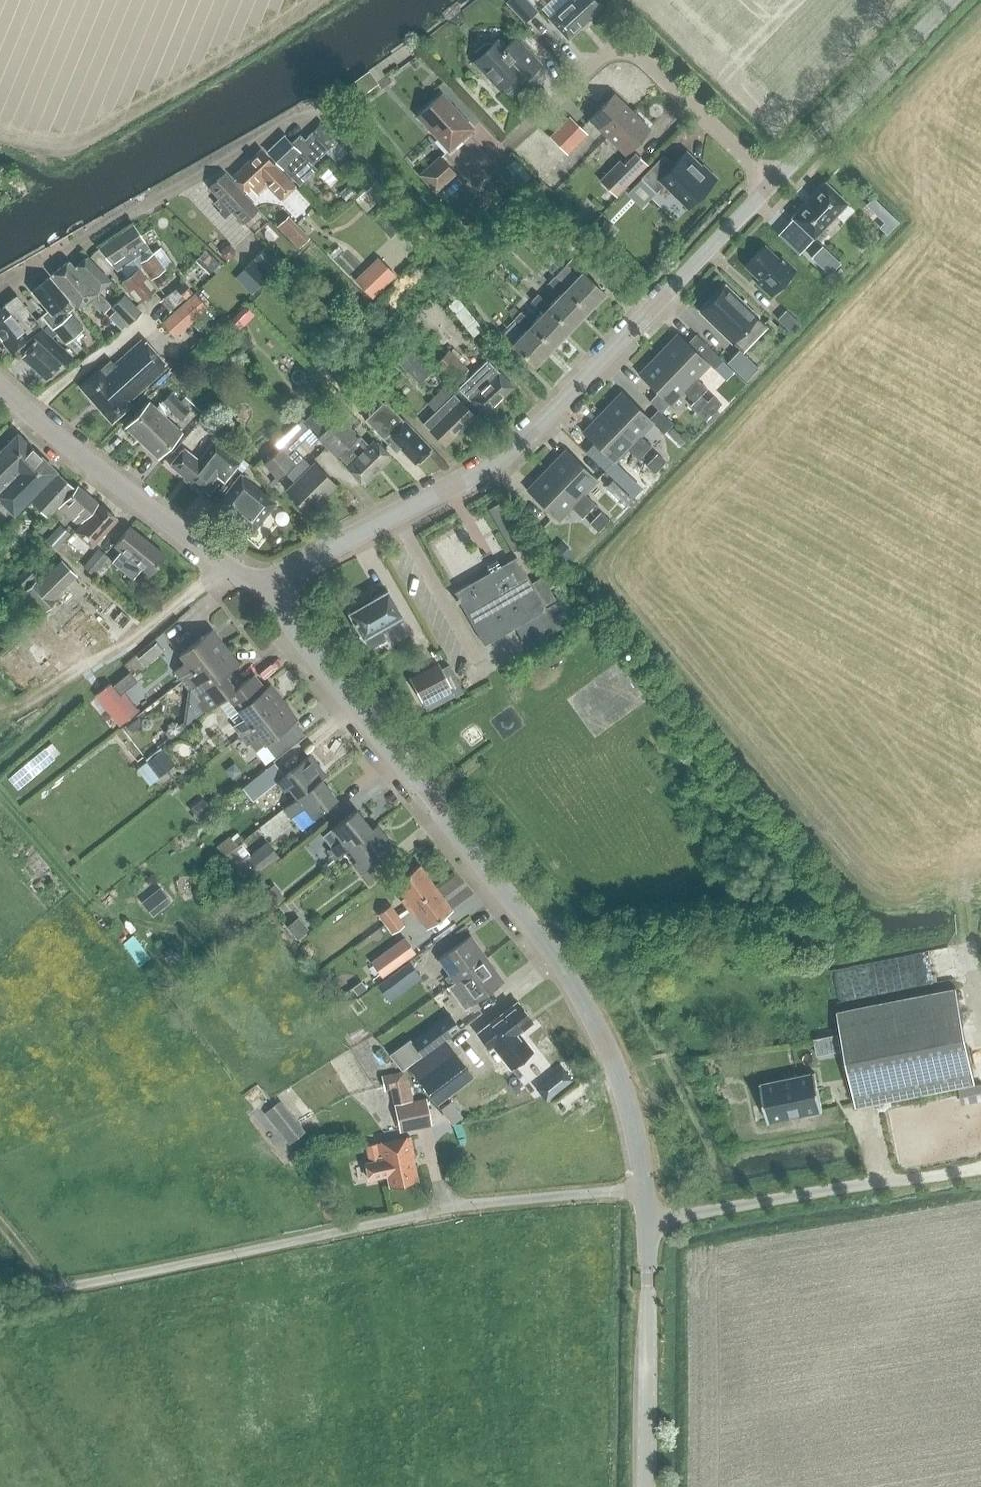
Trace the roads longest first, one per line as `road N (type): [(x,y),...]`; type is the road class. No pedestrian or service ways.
road 1 (tertiary): [(642,1188),(619,1083),(585,1004),(553,953),(291,628),(270,587)]
road 2 (unclassified): [(0,1298),(446,1206),(642,1188)]
road 3 (tertiary): [(270,587),(504,455),(773,183)]
road 4 (residential): [(773,183),(632,53),(602,58),(504,147)]
road 5 (residential): [(0,291),(293,125)]
road 6 (tertiary): [(270,587),(229,566),(0,388)]
road 7 (tertiary): [(644,1486),(642,1188)]
road 8 (tertiary): [(773,183),(953,0)]
road 9 (track): [(36,709),(87,684),(229,566)]

